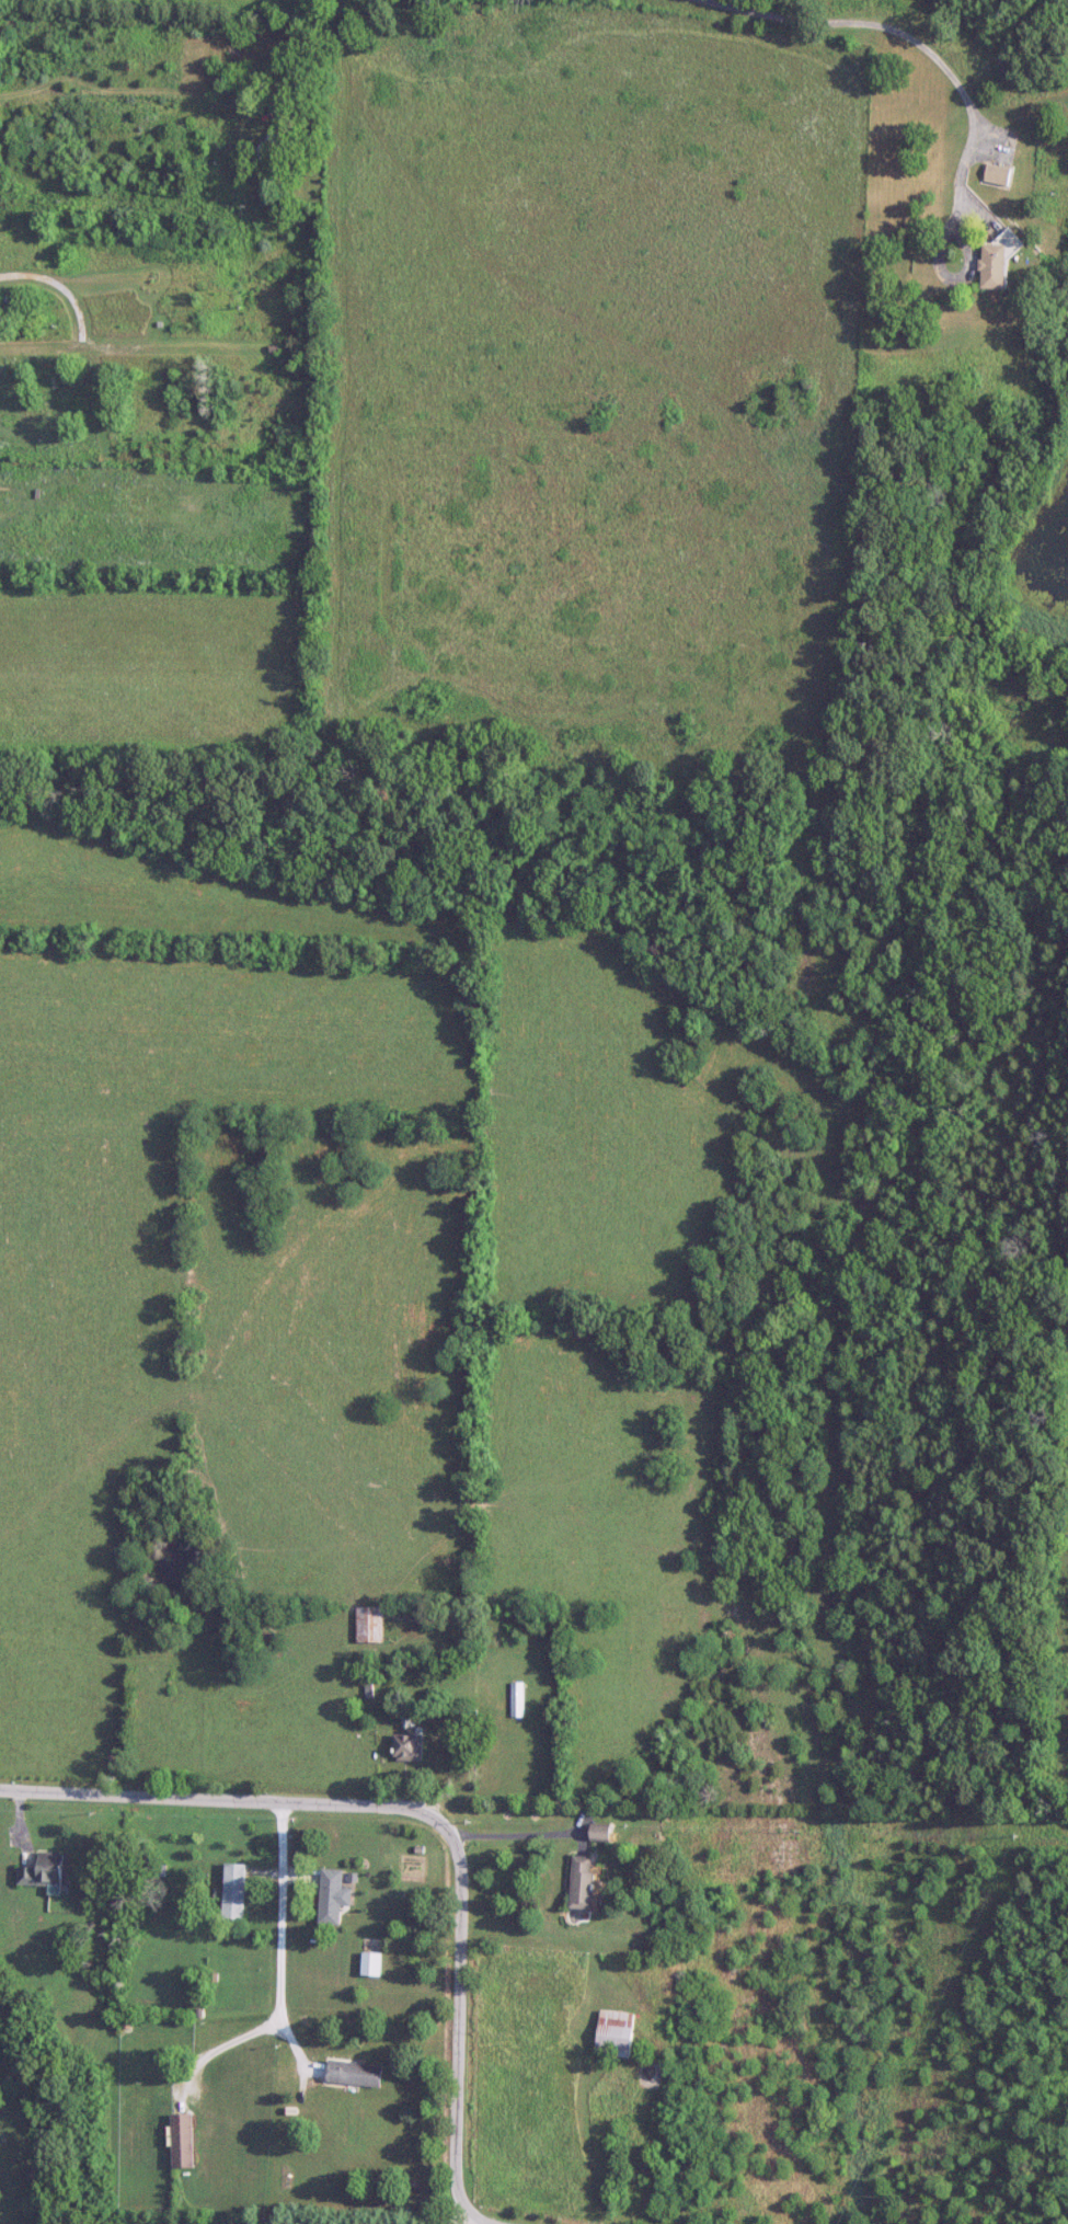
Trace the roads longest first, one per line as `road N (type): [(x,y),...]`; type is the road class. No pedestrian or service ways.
road 1 (residential): [(0,1795),(397,1815),(443,1831),(460,1866),(456,2180),(466,2223)]
road 2 (residential): [(285,1807),(282,2019),(200,2064),(199,2095)]
road 3 (residential): [(0,354),(233,352)]
road 4 (residential): [(0,280),(35,278),(66,290),(80,307),(84,354)]
road 5 (residential): [(50,283),(186,282)]

